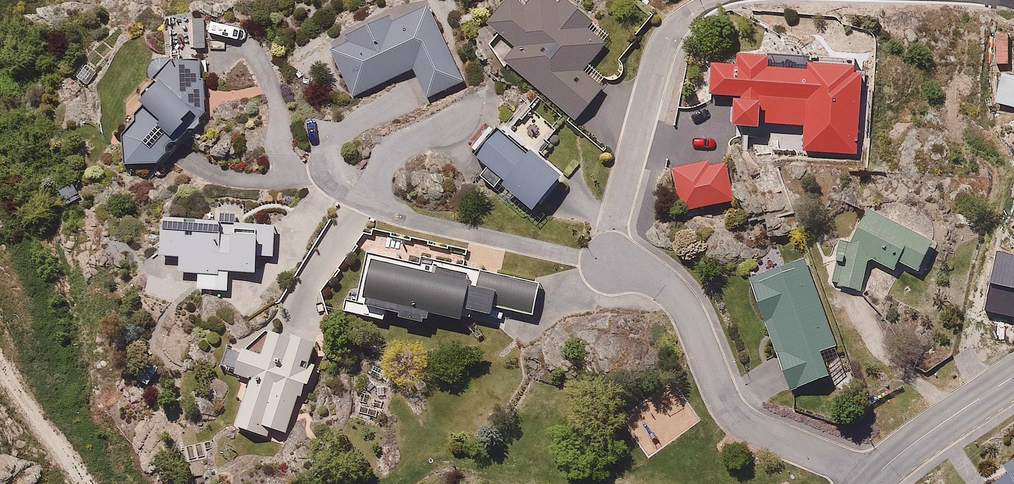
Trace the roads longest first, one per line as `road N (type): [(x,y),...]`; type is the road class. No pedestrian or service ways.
road 1 (residential): [(866,483),(839,463),(742,421),(672,290),(605,262)]
road 2 (residential): [(868,483),(1013,376)]

